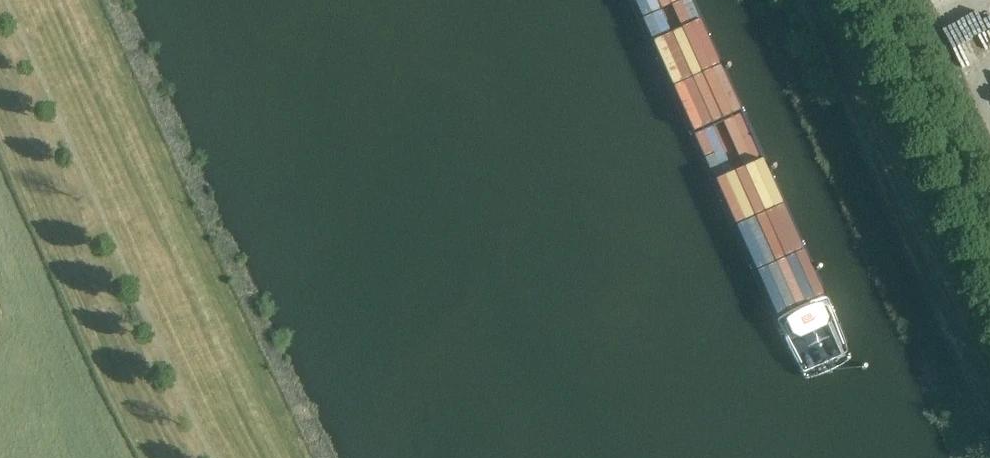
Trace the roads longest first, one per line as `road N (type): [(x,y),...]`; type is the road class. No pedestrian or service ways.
road 1 (unclassified): [(989,231),(882,0)]

